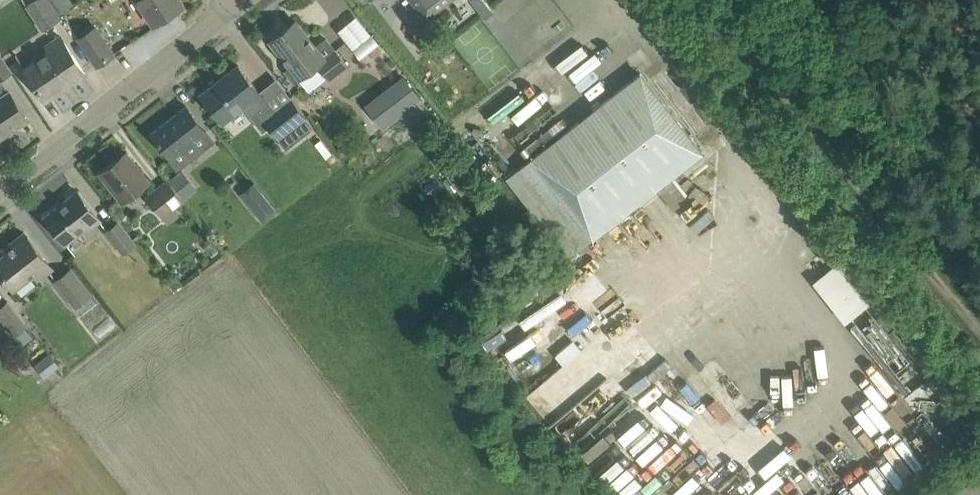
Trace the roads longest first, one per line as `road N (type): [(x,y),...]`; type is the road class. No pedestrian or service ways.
road 1 (track): [(979,332),(715,0)]
road 2 (residential): [(0,203),(244,15)]

